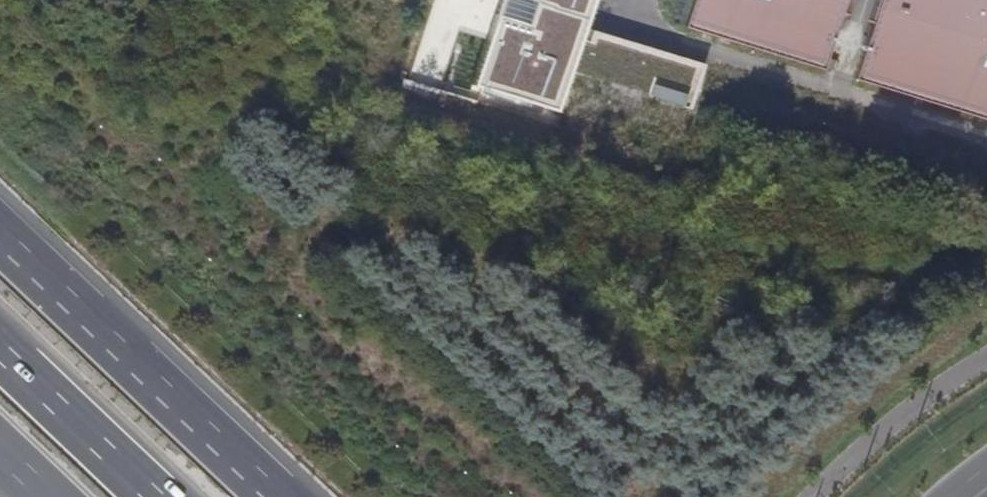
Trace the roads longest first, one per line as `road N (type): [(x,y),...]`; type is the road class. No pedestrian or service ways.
road 1 (trunk): [(281,496),(0,232)]
road 2 (motorway): [(149,496),(0,354)]
road 3 (unclassified): [(986,371),(887,438),(826,496)]

